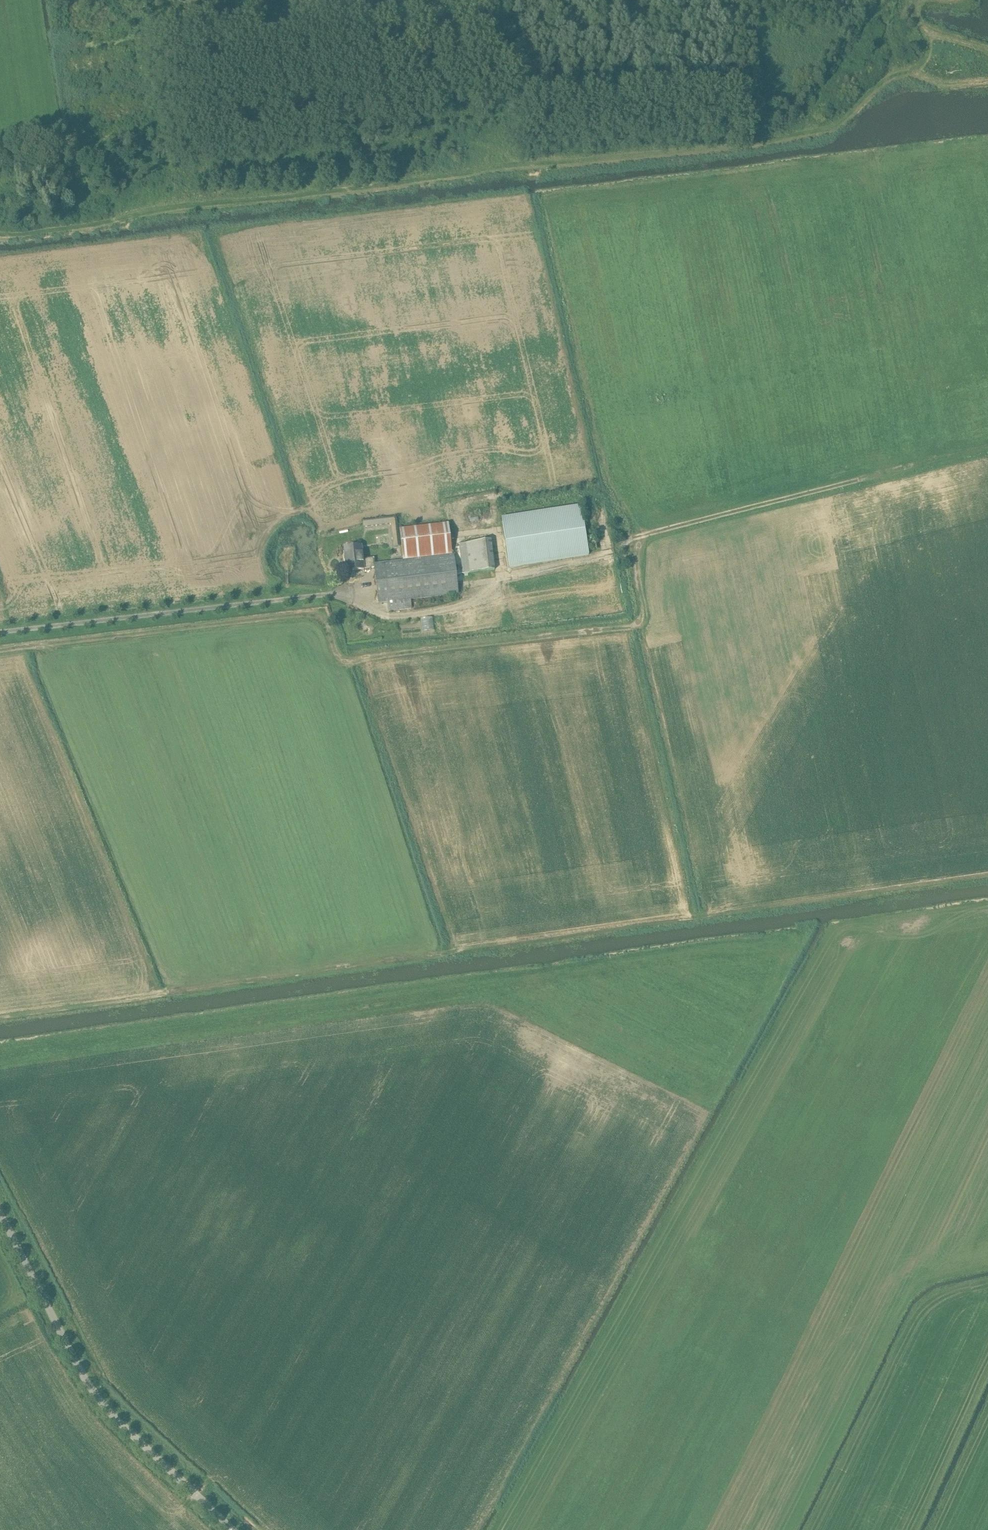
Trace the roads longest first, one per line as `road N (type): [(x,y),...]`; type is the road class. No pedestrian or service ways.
road 1 (unclassified): [(233,1529),(96,1397),(0,1212)]

